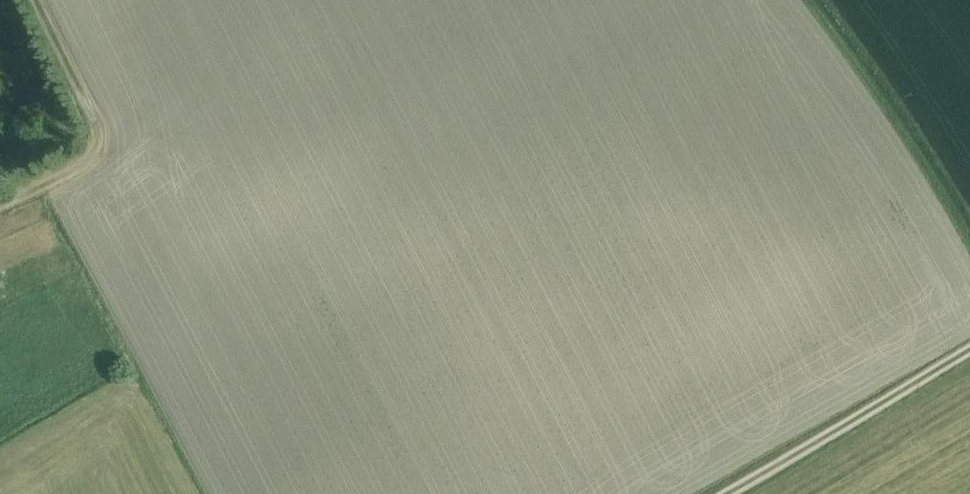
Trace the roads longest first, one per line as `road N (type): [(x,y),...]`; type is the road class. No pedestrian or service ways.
road 1 (track): [(969,348),(722,493)]

